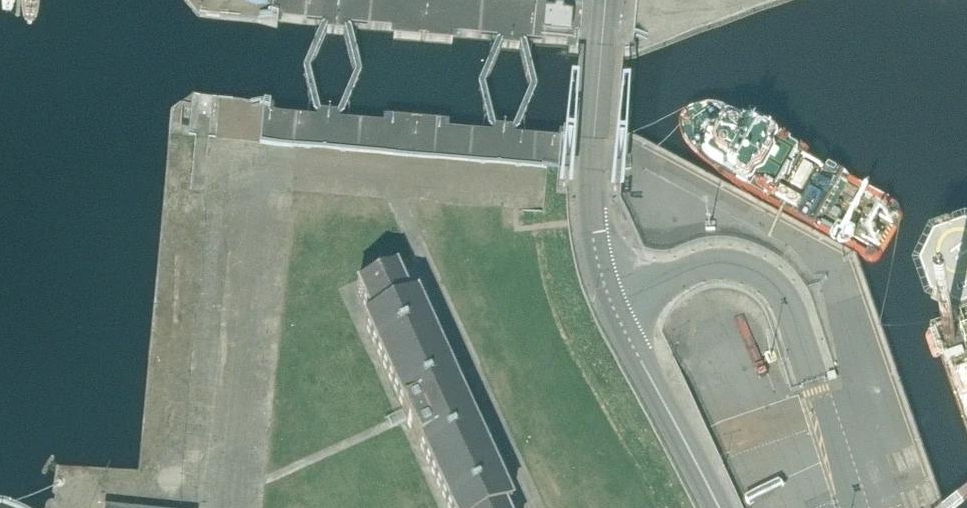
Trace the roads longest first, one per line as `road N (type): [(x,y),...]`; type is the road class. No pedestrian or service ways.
road 1 (tertiary): [(718,507),(610,303),(597,258),(590,196),(606,0)]

